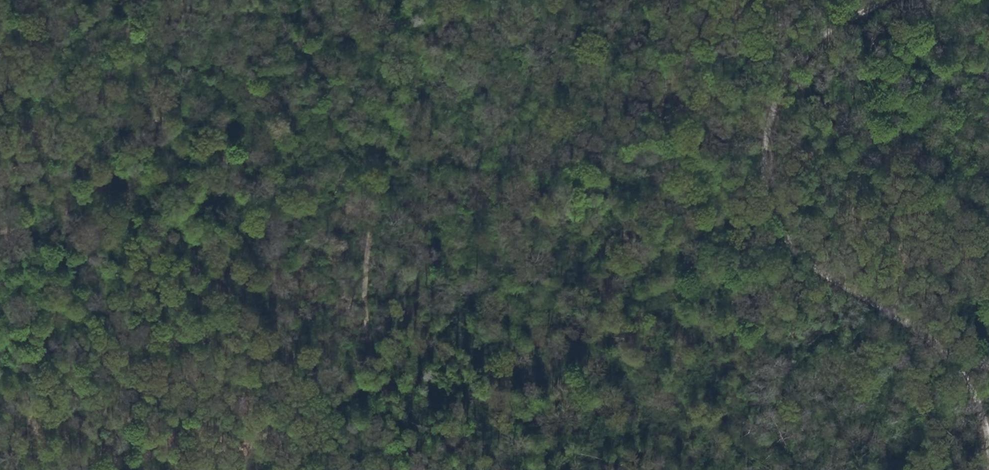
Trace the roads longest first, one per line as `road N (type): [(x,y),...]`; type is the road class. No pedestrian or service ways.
road 1 (unclassified): [(984,469),(981,427),(926,344),(852,293),(763,189),(776,102),(822,37),(889,0)]

